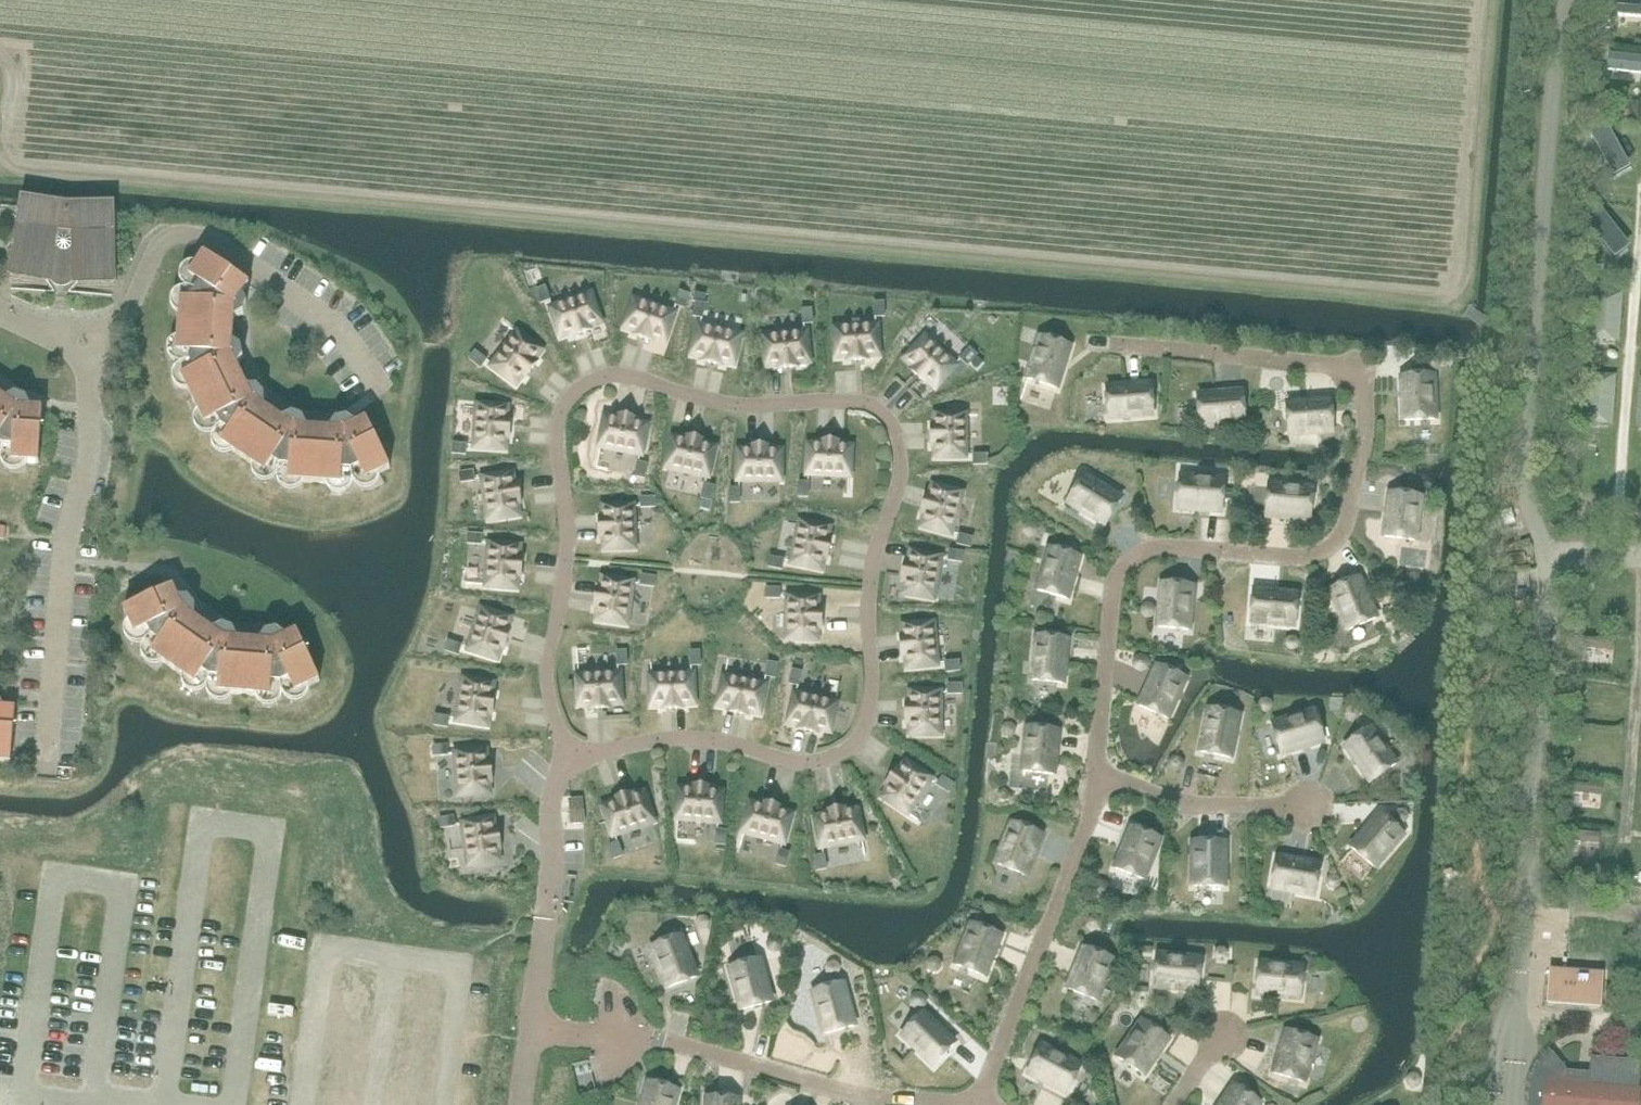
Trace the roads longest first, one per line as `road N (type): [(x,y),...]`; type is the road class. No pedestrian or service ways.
road 1 (residential): [(45,766),(89,341)]
road 2 (residential): [(370,381),(326,315),(195,231),(168,232),(122,312),(89,341)]

